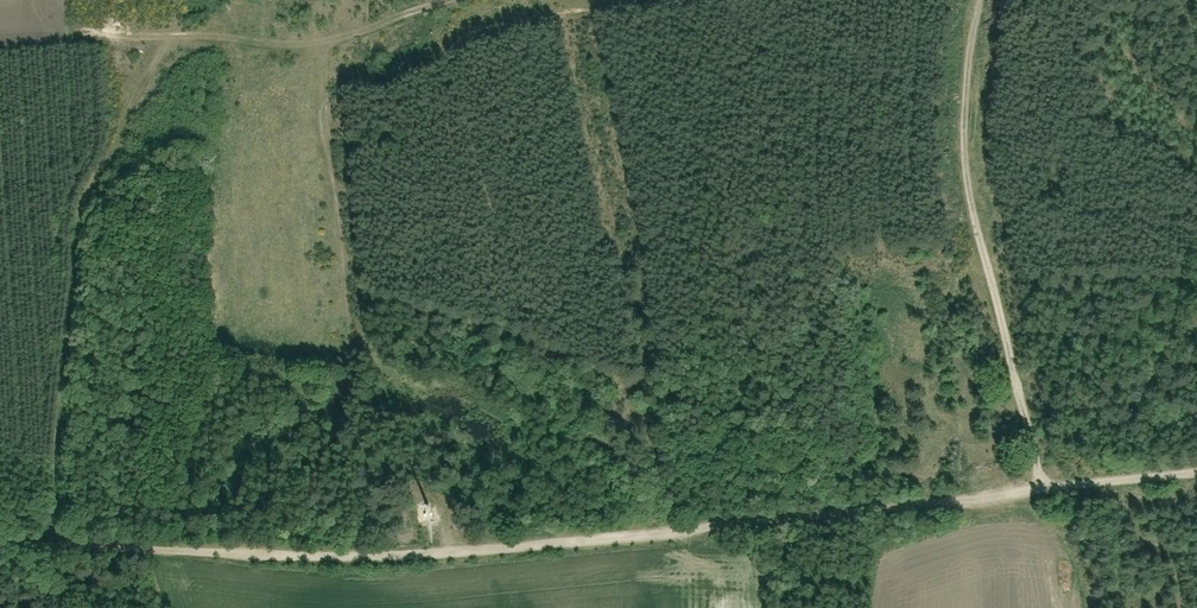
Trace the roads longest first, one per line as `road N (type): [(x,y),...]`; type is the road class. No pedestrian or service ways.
road 1 (track): [(0,547),(512,544),(1196,467)]
road 2 (track): [(37,549),(57,521),(80,224),(173,36),(182,0)]
road 3 (track): [(1043,482),(972,187),(974,0)]
road 4 (track): [(454,0),(289,50),(173,36)]
road 5 (track): [(127,130),(113,37),(0,45)]

